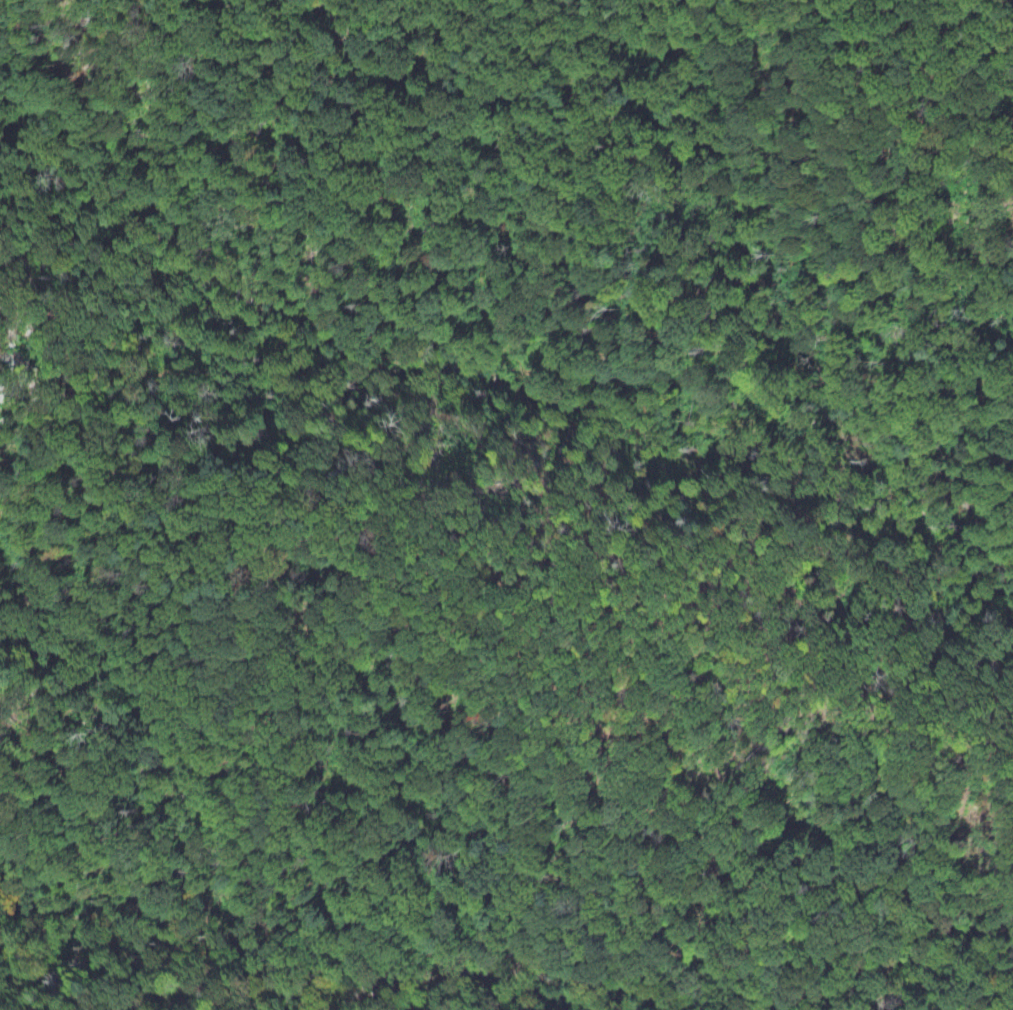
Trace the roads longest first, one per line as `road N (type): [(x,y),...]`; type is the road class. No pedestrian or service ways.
road 1 (track): [(1012,547),(857,491),(570,360),(455,297),(387,229),(366,140),(355,0)]

